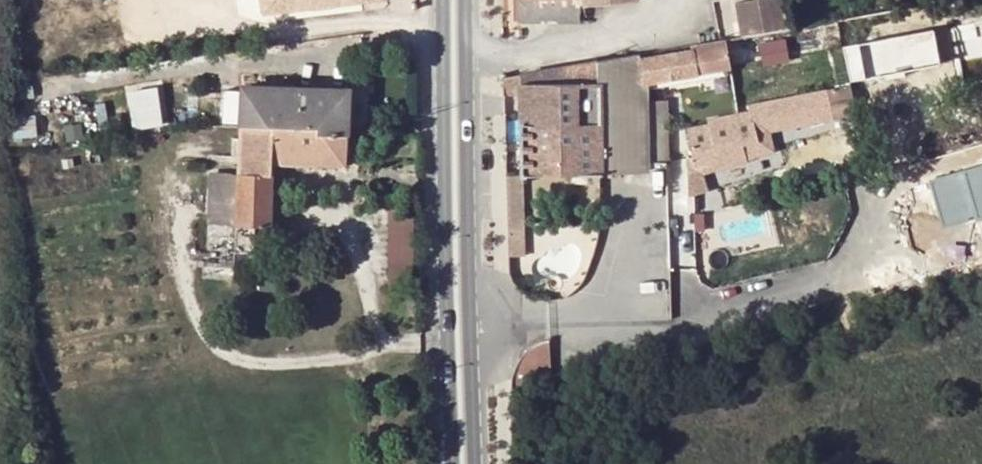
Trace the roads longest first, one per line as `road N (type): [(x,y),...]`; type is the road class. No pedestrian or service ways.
road 1 (secondary): [(475,463),(465,0)]
road 2 (secondary): [(444,0),(453,463)]

